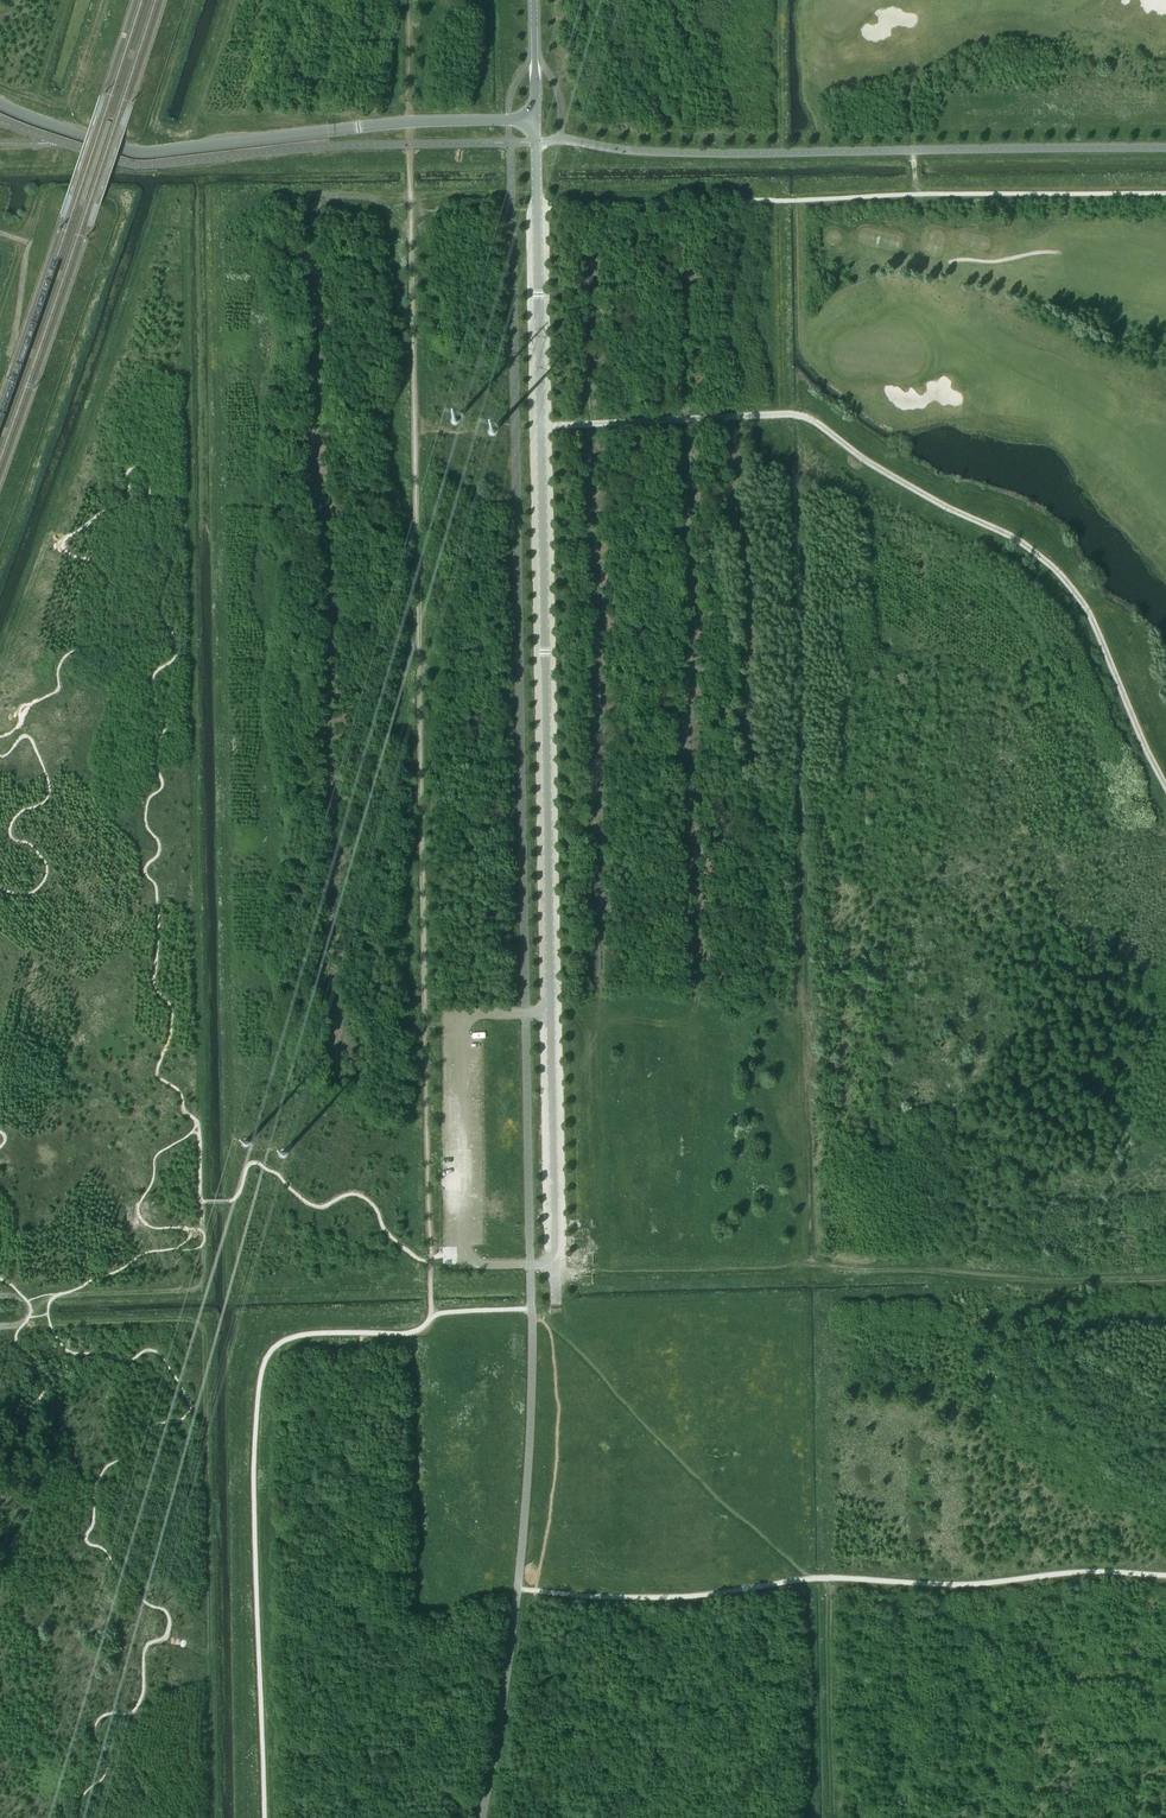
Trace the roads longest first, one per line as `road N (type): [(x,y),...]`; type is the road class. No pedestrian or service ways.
road 1 (unclassified): [(535,117),(555,1303)]
road 2 (track): [(1165,787),(1070,584),(1020,542),(945,509),(806,416),(541,425)]
road 3 (unclassified): [(535,117),(409,122),(148,153),(0,103)]

